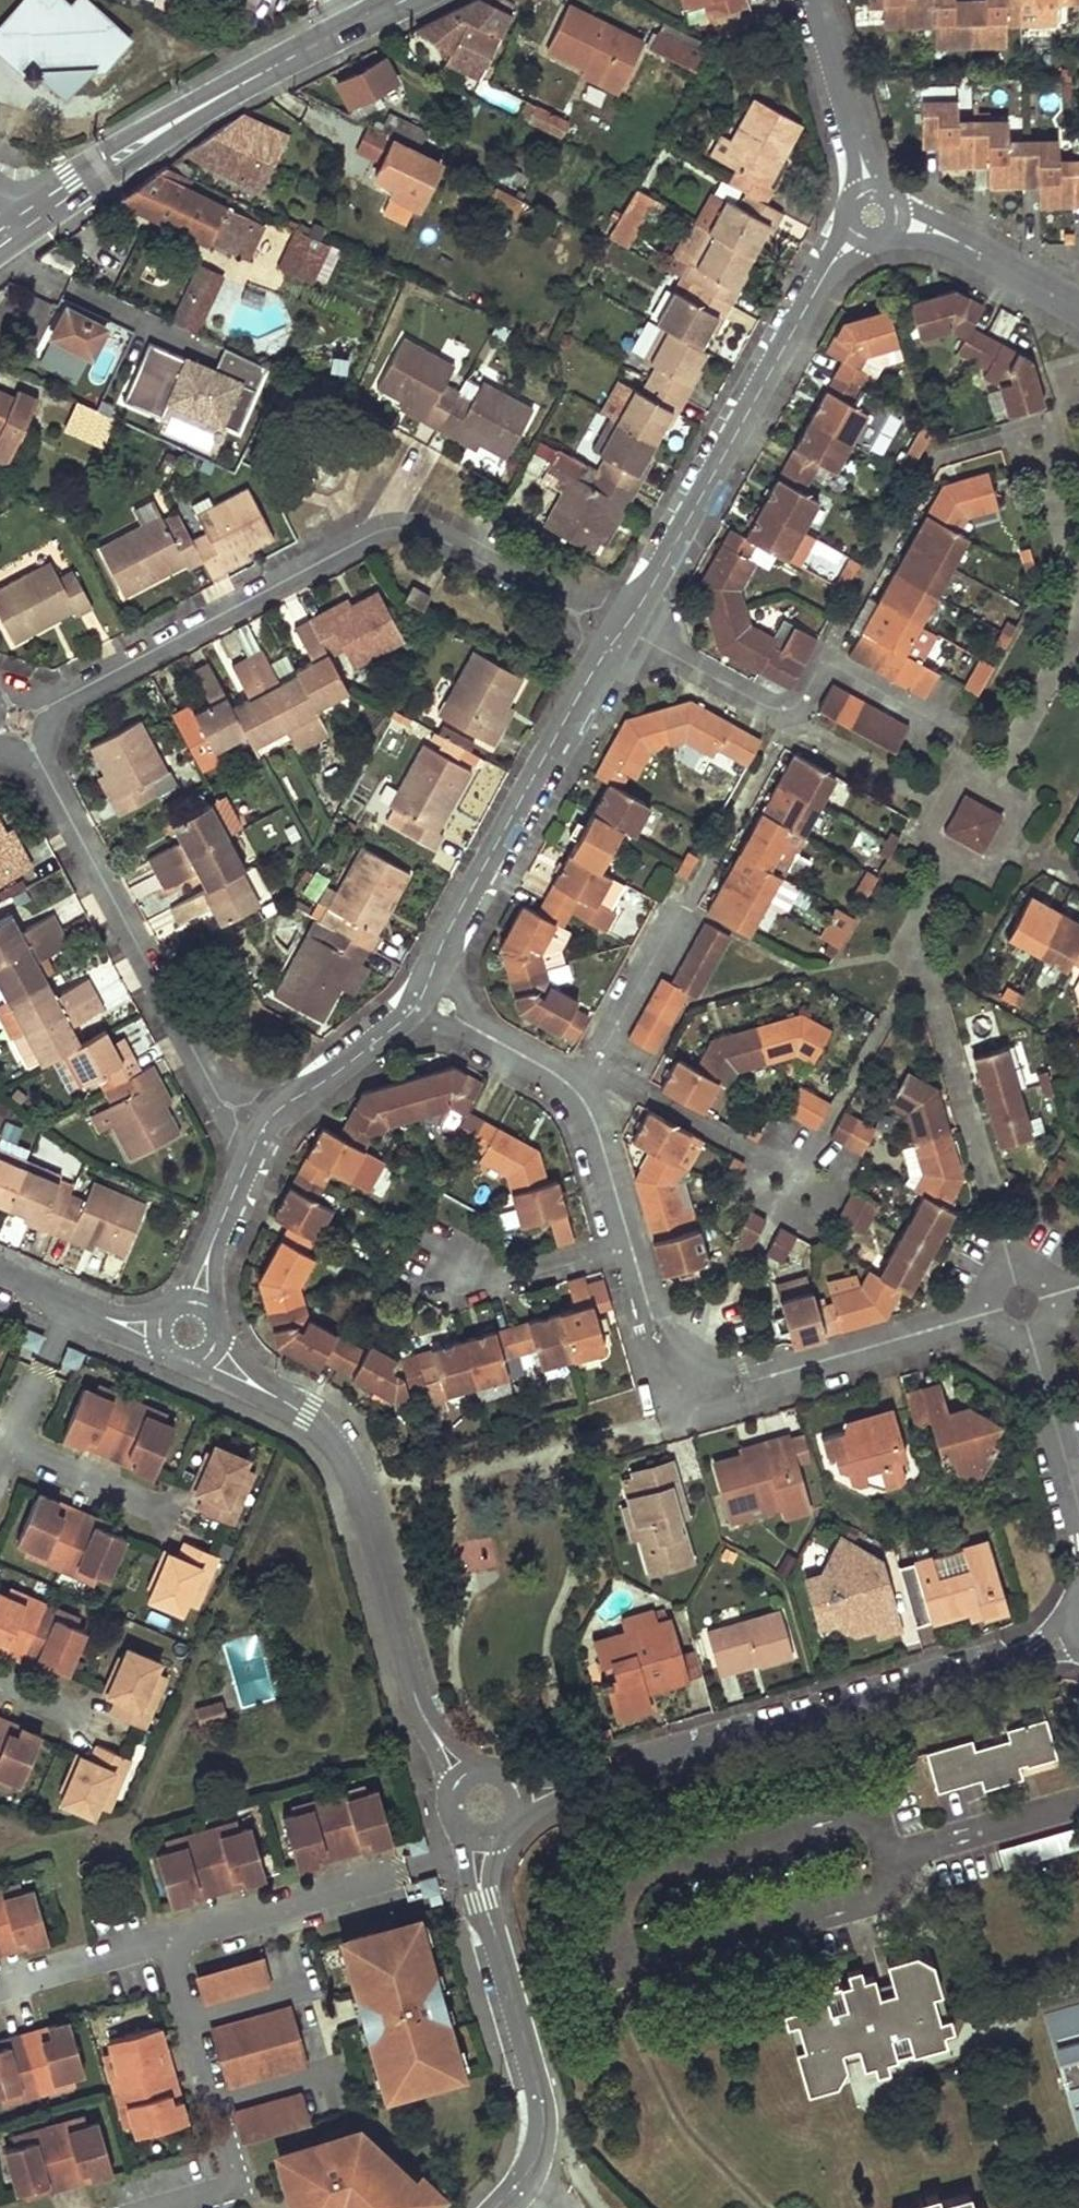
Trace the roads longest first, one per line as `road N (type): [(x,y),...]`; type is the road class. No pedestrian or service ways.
road 1 (residential): [(19,721),(383,529),(435,536),(618,633)]
road 2 (residential): [(630,1246),(665,1372),(680,1390),(709,1394),(1021,1306)]
road 3 (residential): [(601,1779),(1039,1652),(1078,1631)]
road 4 (residential): [(624,627),(869,201)]
road 5 (residential): [(260,1133),(219,1096),(19,721)]
road 6 (unclassified): [(391,0),(209,92),(9,226)]
road 7 (residential): [(425,992),(442,939),(618,633)]
road 8 (residential): [(624,627),(791,715),(824,659),(955,730)]
road 9 (residential): [(265,1393),(308,1416),(355,1481),(416,1696)]
road 10 (residential): [(496,2207),(534,2162),(544,2126),(492,1929)]
road 11 (residential): [(869,201),(1078,309)]
road 12 (residential): [(260,1133),(271,1114),(396,1025),(425,992)]
road 13 (residential): [(630,1246),(490,1284),(433,1250)]
road 14 (residential): [(1021,1306),(1078,1508)]
road 15 (residential): [(869,201),(815,0)]
road 16 (residential): [(576,1089),(675,914)]
road 17 (residential): [(425,992),(576,1089)]
road 18 (residential): [(576,1089),(630,1246)]

